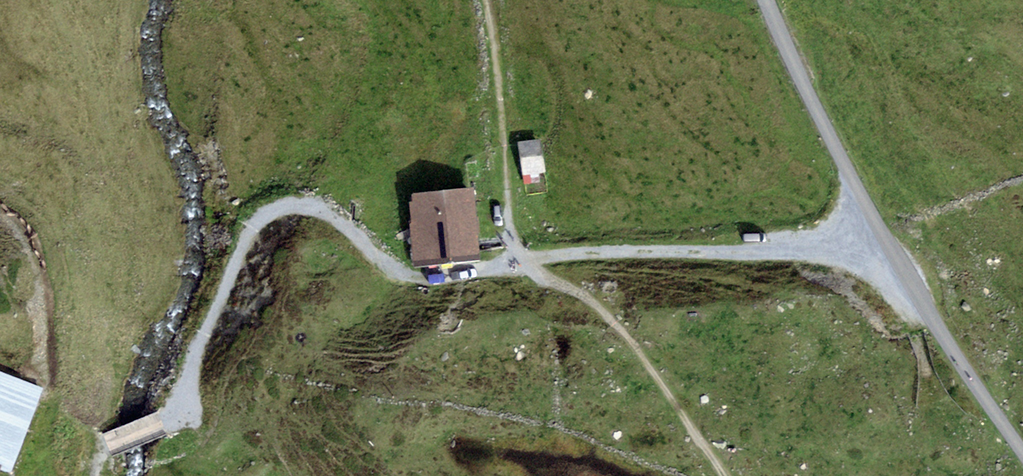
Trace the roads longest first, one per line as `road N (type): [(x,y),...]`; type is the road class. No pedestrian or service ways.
road 1 (track): [(897,251),(521,261),(403,285),(323,211),(284,212),(255,236),(163,407),(113,436),(101,475)]
road 2 (track): [(489,0),(521,261),(642,349),(725,475)]
road 3 (tertiary): [(769,0),(925,304),(1022,443)]

